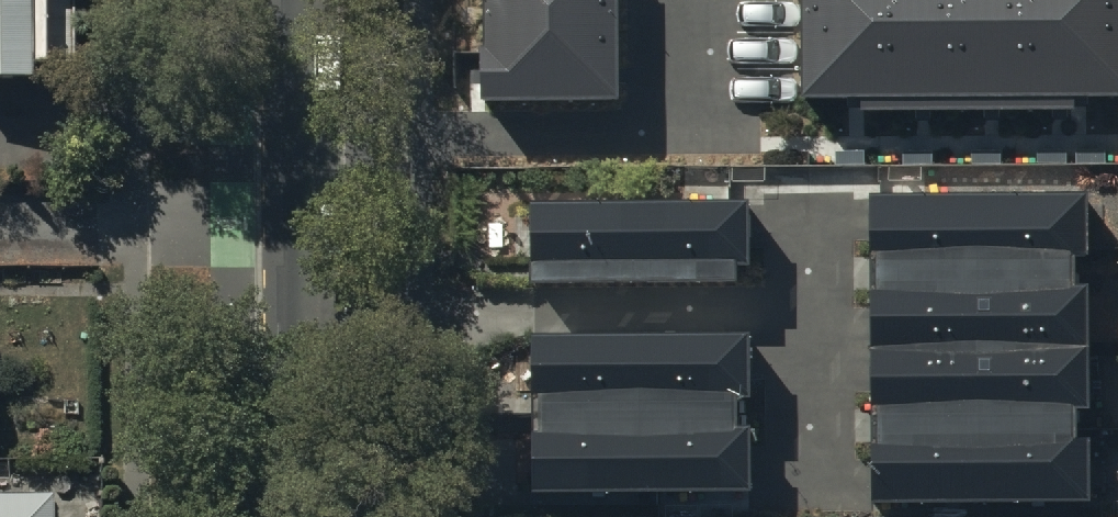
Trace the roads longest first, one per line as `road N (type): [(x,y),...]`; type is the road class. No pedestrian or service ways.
road 1 (residential): [(306,516),(303,0)]

